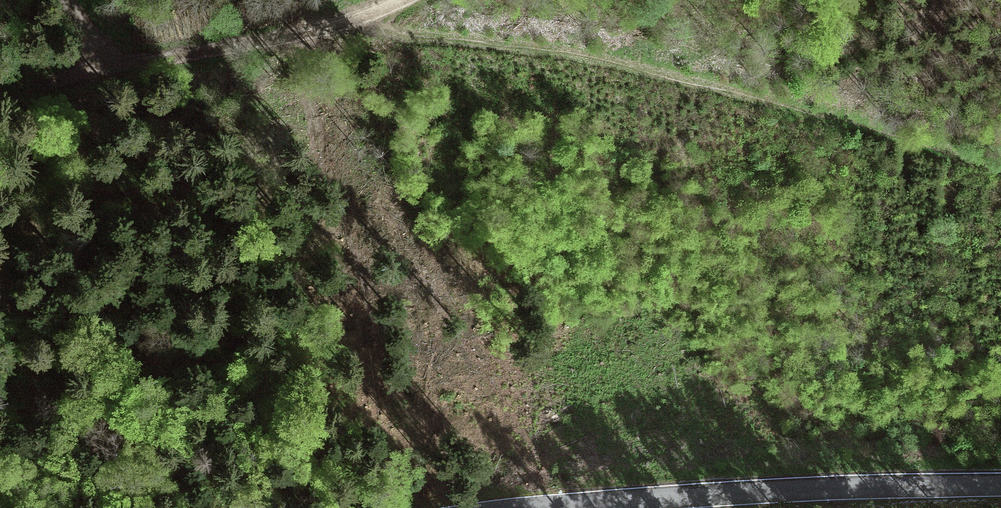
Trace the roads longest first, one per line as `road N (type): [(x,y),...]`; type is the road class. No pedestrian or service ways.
road 1 (track): [(1000,170),(601,64),(439,39),(309,28),(107,63),(51,0)]
road 2 (tertiary): [(1000,486),(860,486),(536,507)]

